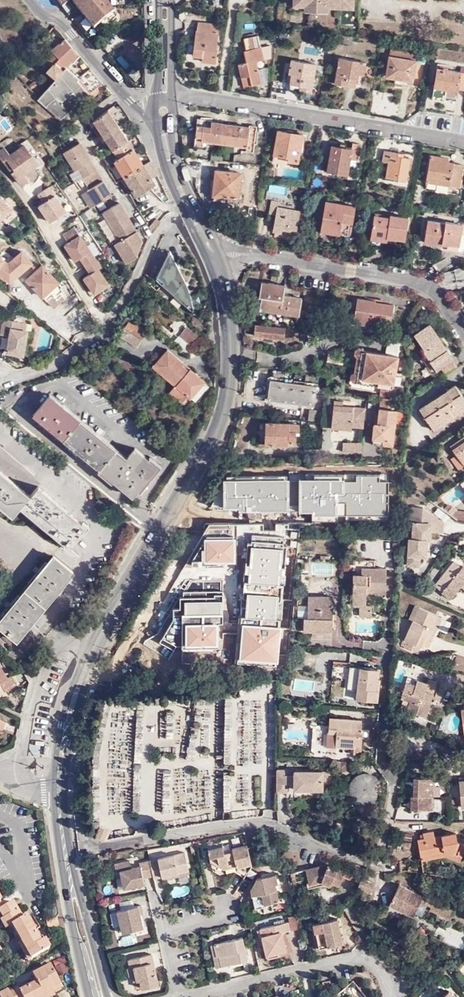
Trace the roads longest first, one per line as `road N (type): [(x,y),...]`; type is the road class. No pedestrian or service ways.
road 1 (tertiary): [(230,328),(229,386),(215,438),(89,662),(61,760)]
road 2 (residential): [(61,760),(75,771),(85,842),(93,847),(264,824),(379,866)]
road 3 (residential): [(168,100),(244,104),(463,139)]
road 4 (residential): [(220,256),(413,279),(430,286),(463,332)]
road 5 (residential): [(189,994),(356,956),(372,962),(390,996)]
road 6 (residential): [(91,570),(104,528),(67,487),(0,437)]
road 7 (residential): [(181,205),(107,332)]
road 8 (residential): [(36,0),(129,98)]
road 9 (residential): [(107,332),(44,220)]
road 10 (residential): [(107,332),(60,364),(0,384)]

